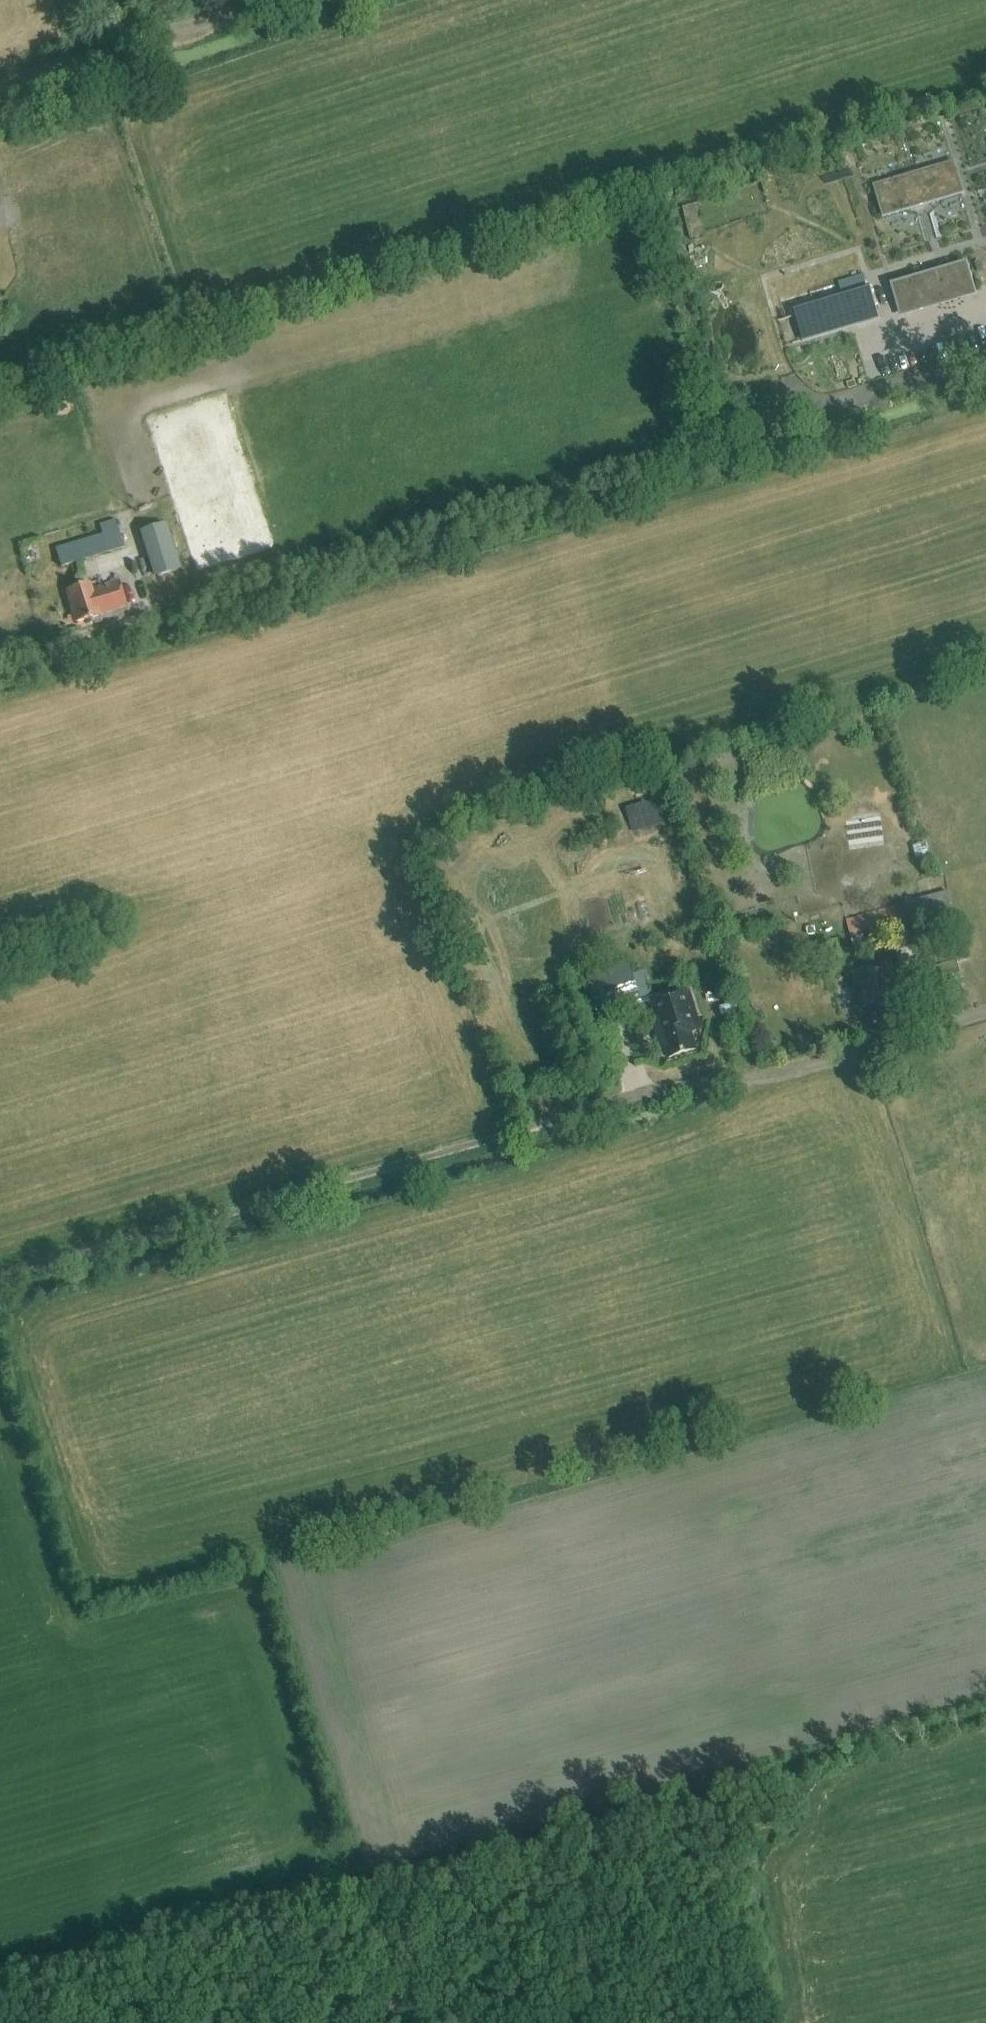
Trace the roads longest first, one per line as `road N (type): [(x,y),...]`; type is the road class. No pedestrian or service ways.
road 1 (track): [(0,1275),(647,1092),(783,1073),(985,1014)]
road 2 (track): [(752,280),(774,360),(821,402),(858,402),(985,363)]
road 3 (track): [(0,87),(273,0)]
road 4 (track): [(0,658),(204,595)]

